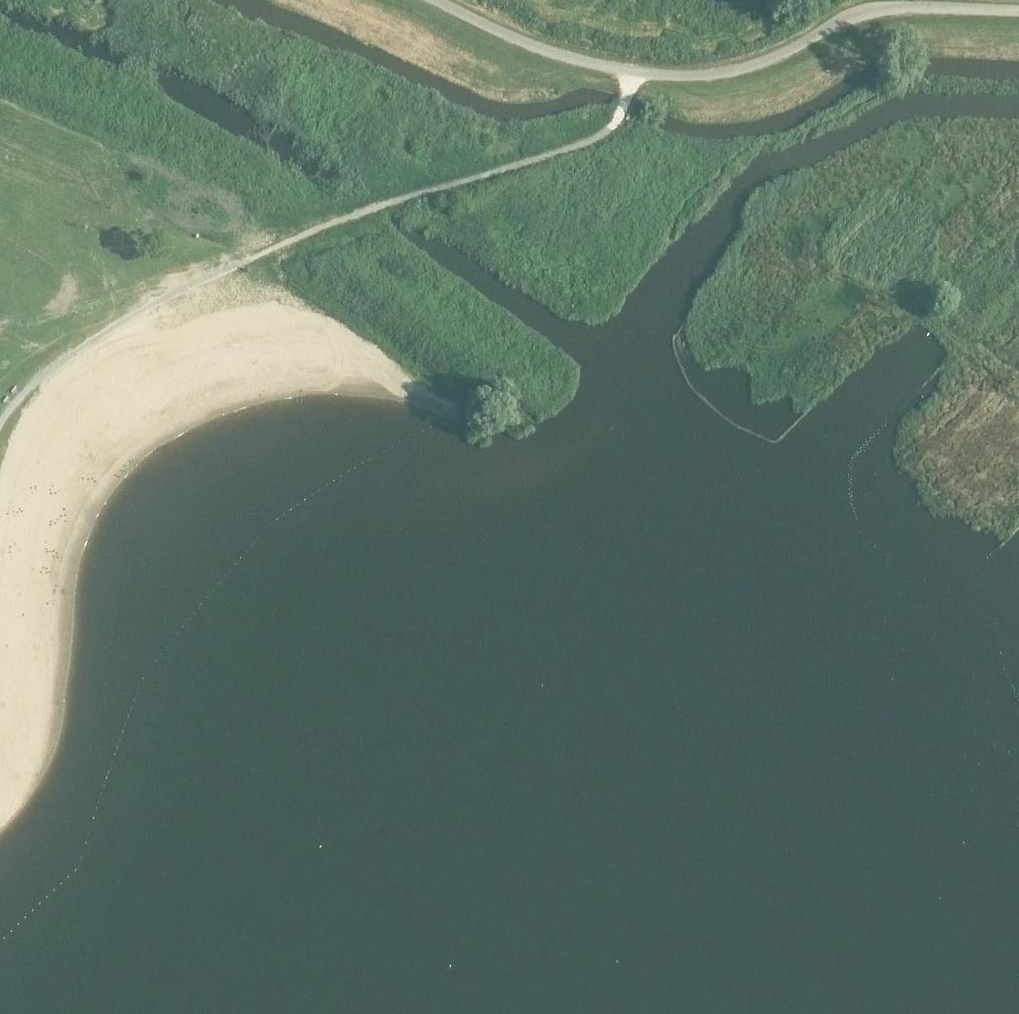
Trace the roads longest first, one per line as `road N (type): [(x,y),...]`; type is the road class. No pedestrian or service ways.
road 1 (unclassified): [(1018,11),(894,6),(857,13),(748,68),(692,76),(633,73),(531,45),(440,0)]

